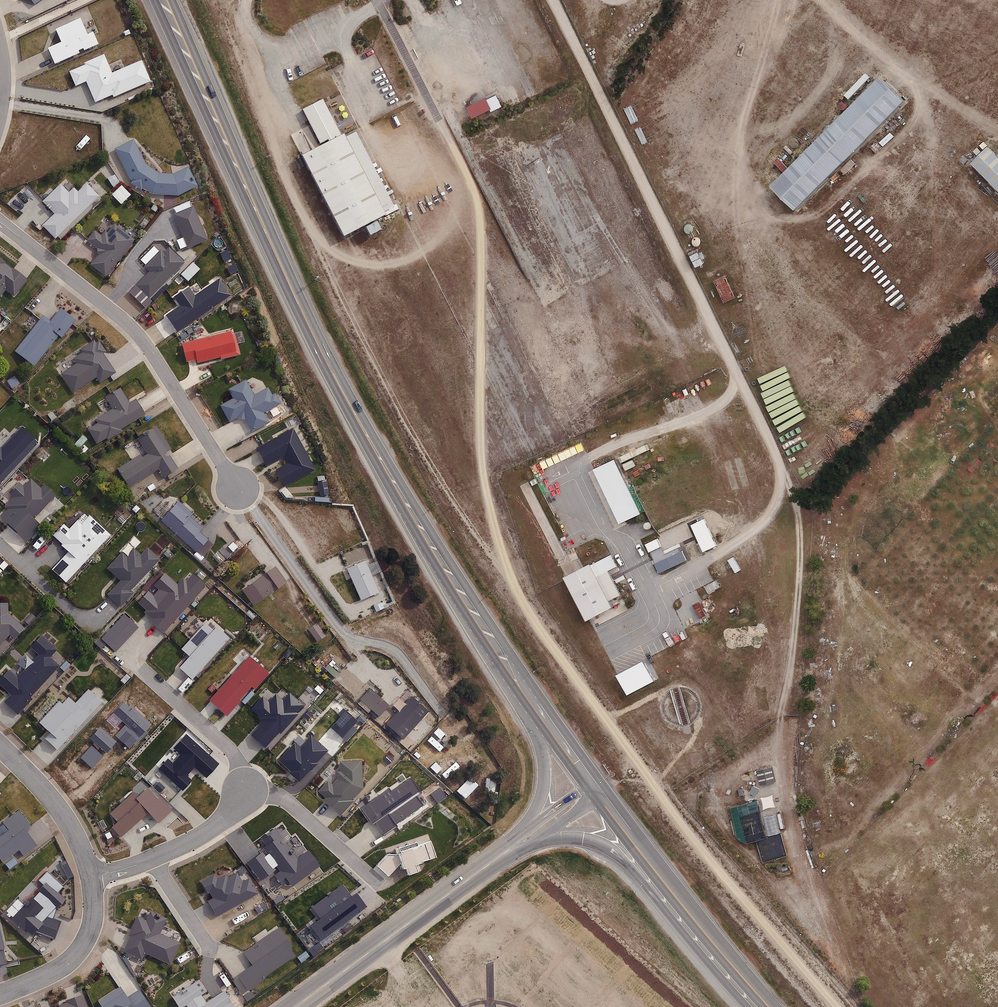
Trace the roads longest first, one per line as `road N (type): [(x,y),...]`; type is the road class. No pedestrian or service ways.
road 1 (primary): [(167,0),(348,404),(521,680)]
road 2 (track): [(550,0),(776,458),(777,492),(761,517),(655,580)]
road 3 (residential): [(0,222),(142,340),(239,489)]
road 4 (secondary): [(294,1006),(522,841)]
road 5 (residential): [(246,790),(198,837),(90,879)]
road 6 (track): [(731,367),(724,396),(711,406),(586,453)]
road 7 (primary): [(675,893),(593,840),(522,841)]
road 8 (primary): [(522,841),(543,774),(521,680)]
road 9 (residential): [(90,879),(90,930),(73,959),(0,995)]
road 10 (residential): [(0,747),(66,821),(90,879)]
road 11 (primary): [(675,893),(771,1006)]
road 12 (primary): [(595,787),(675,893)]
road 13 (primary): [(521,680),(595,787)]

